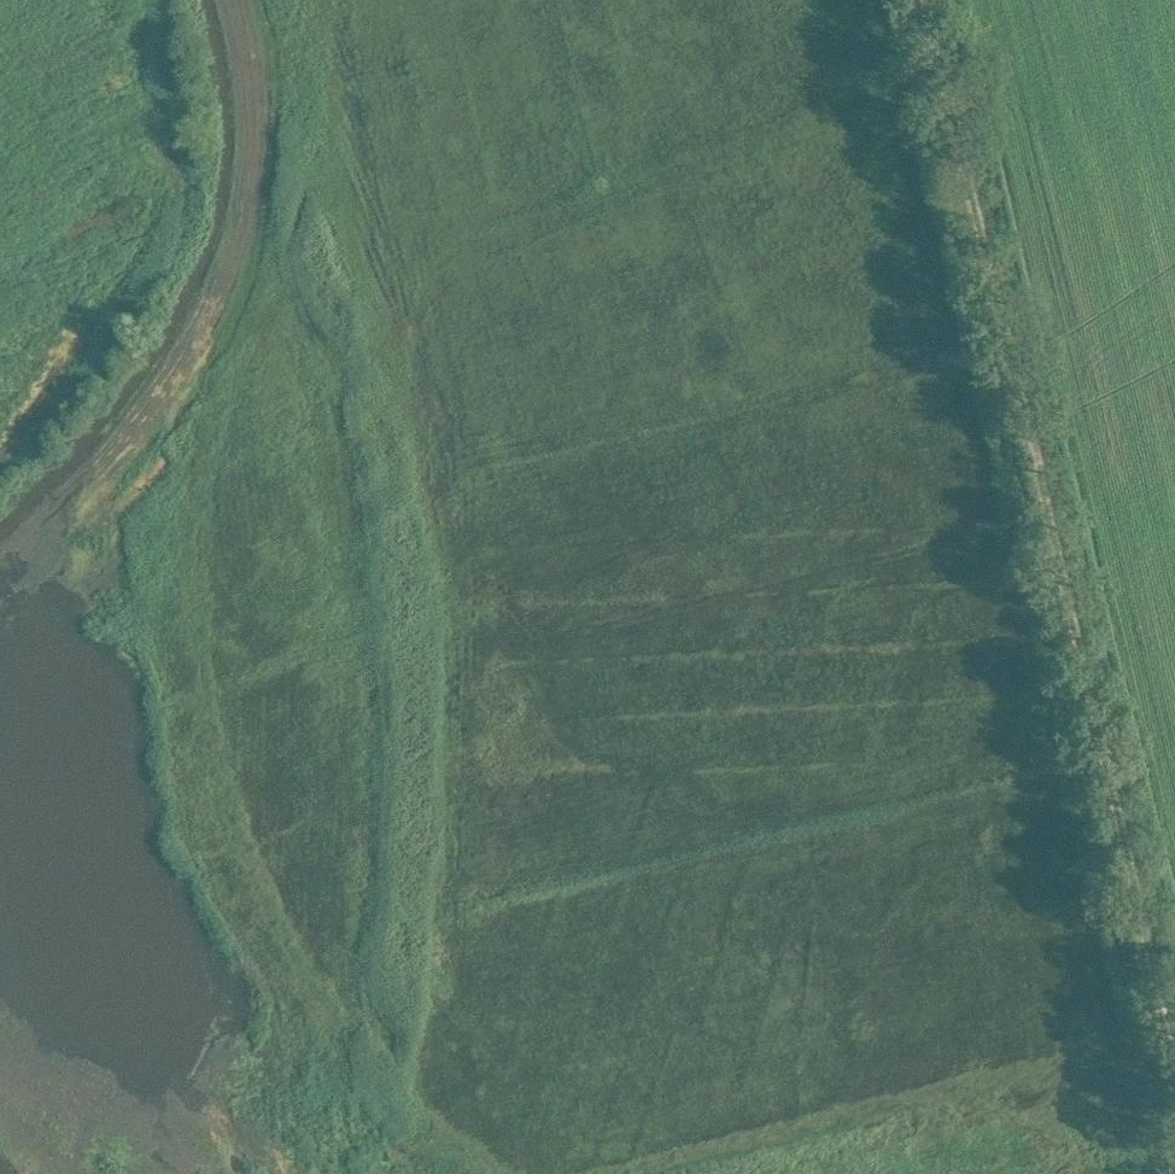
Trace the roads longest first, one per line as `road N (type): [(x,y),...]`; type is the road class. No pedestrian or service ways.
road 1 (track): [(930,0),(1174,1025)]

